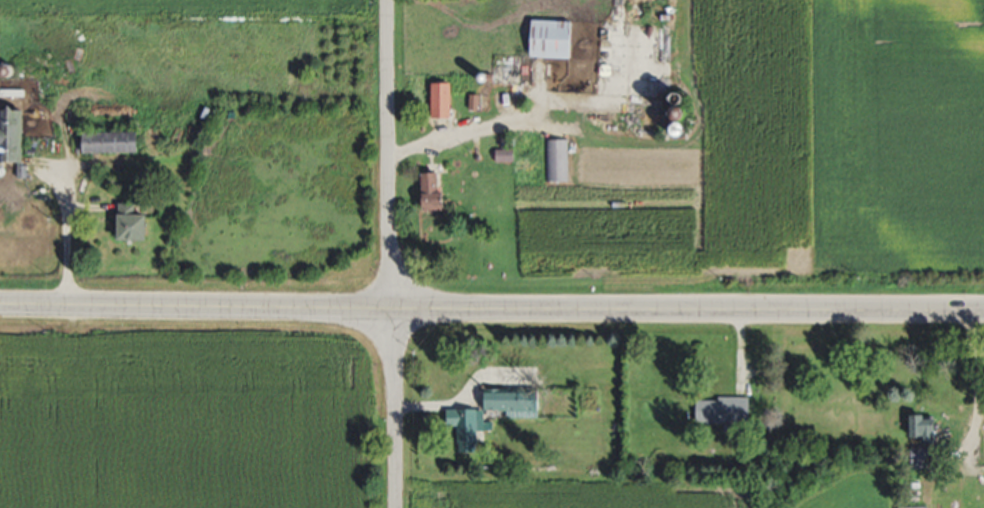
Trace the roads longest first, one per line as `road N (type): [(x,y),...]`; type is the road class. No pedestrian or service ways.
road 1 (primary): [(983,320),(391,318),(0,301)]
road 2 (residential): [(391,318),(387,0)]
road 3 (residential): [(393,507),(391,318)]

